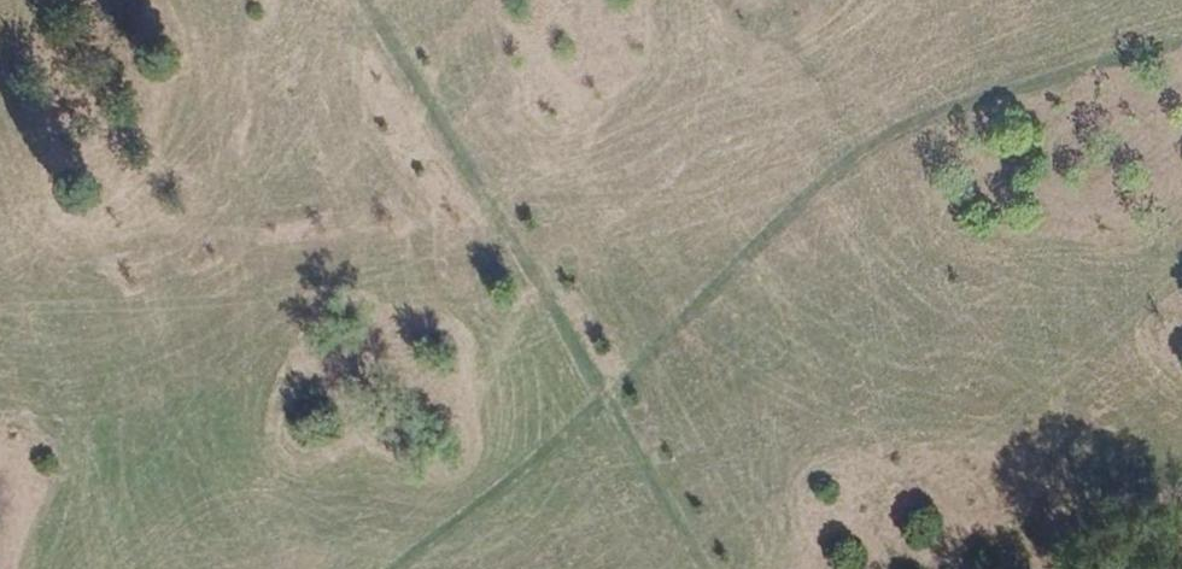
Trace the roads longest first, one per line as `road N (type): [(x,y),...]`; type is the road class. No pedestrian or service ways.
road 1 (track): [(1181,32),(872,114),(595,393)]
road 2 (track): [(334,0),(379,83),(595,393)]
road 3 (track): [(595,393),(517,469),(385,568)]
road 4 (track): [(595,393),(688,511),(722,568)]

